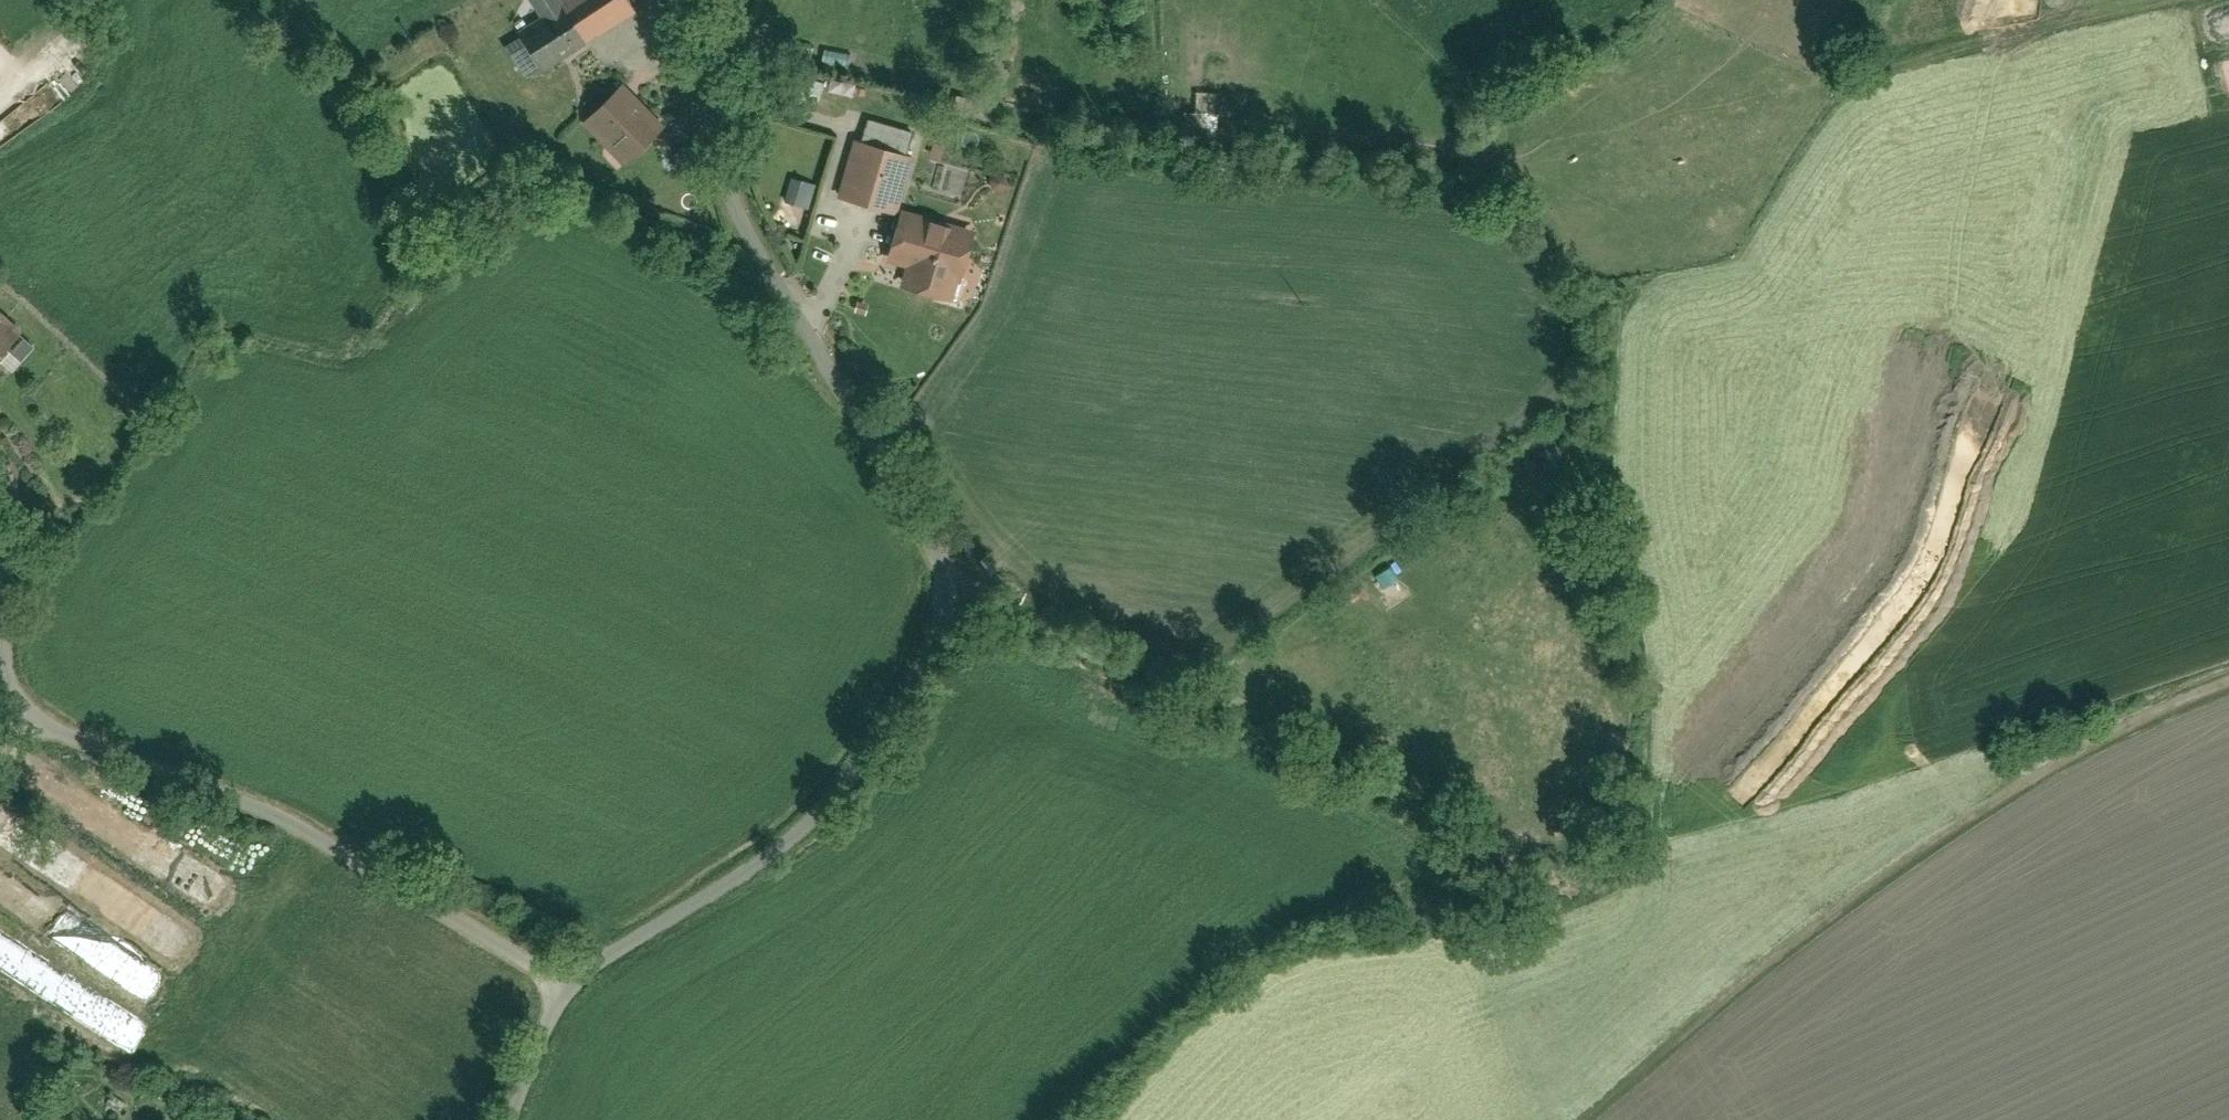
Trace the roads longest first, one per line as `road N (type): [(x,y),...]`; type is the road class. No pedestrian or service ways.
road 1 (residential): [(724,0),(708,113),(726,194),(933,546),(941,570),(939,620),(912,686),(850,783),(782,849),(611,954),(578,983),(544,1035),(509,1119)]

